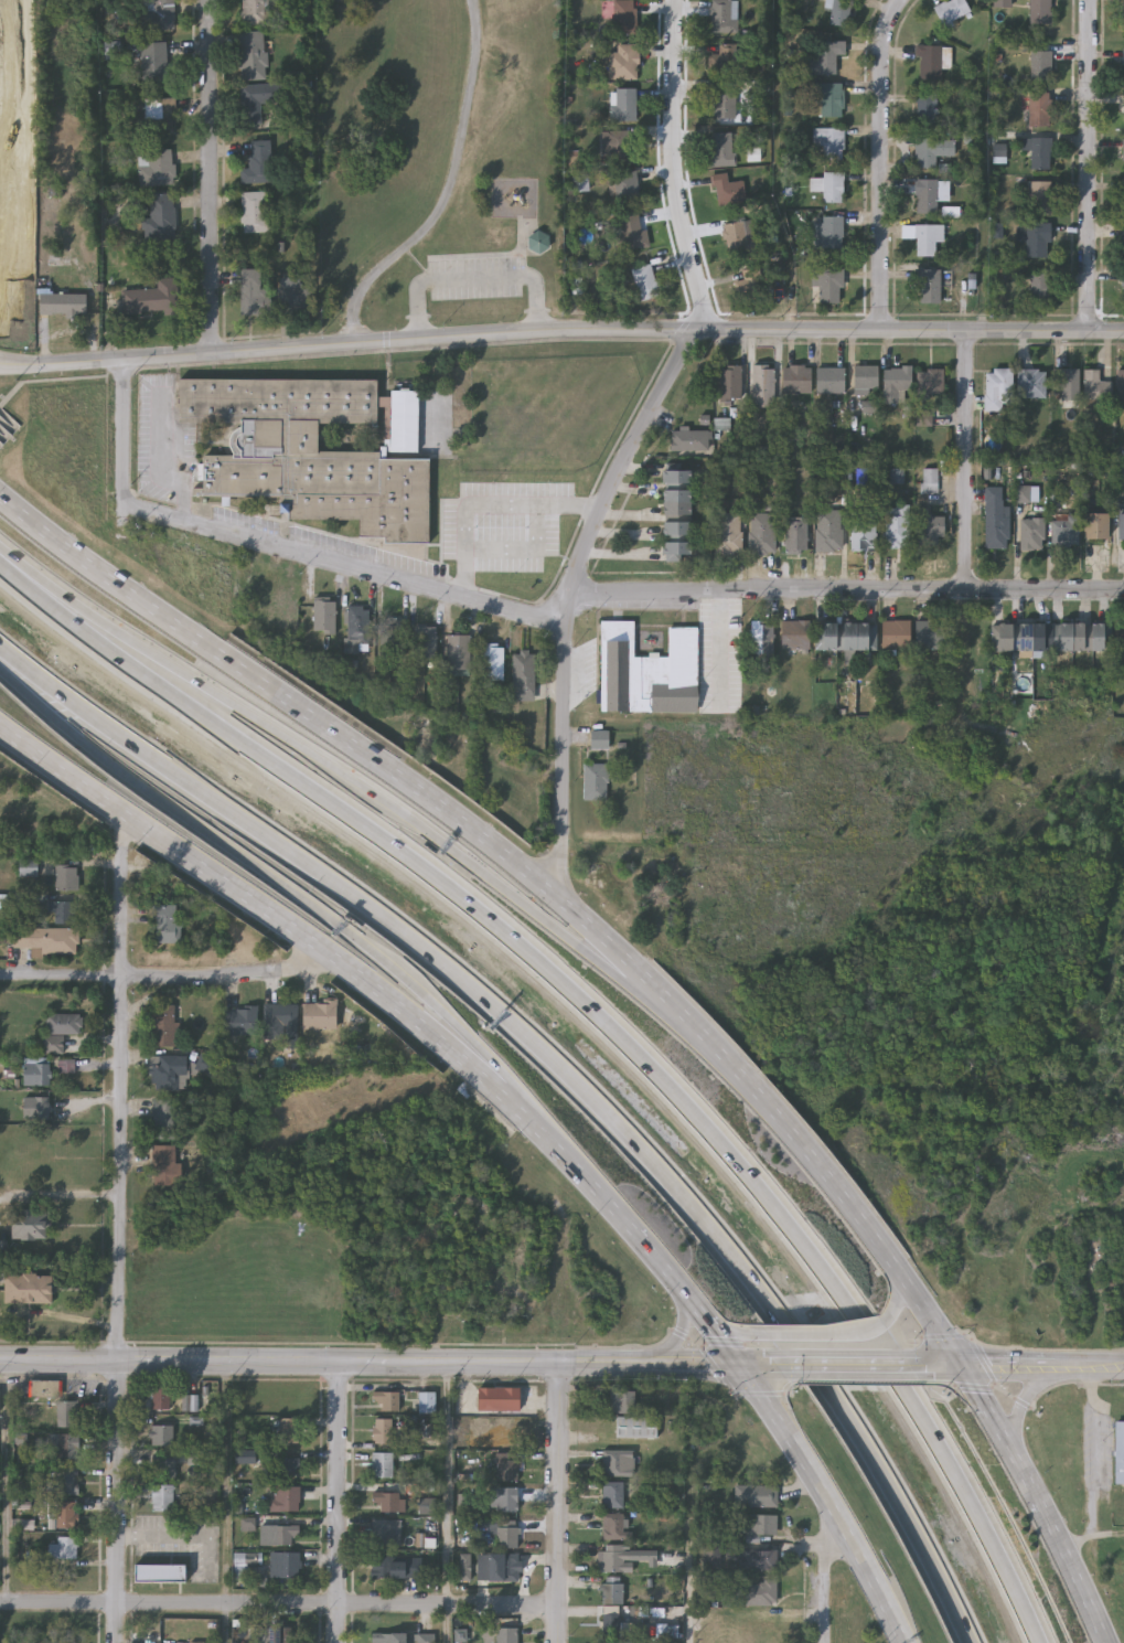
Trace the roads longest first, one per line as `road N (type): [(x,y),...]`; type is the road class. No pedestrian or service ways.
road 1 (motorway): [(1045,1642),(975,1496),(909,1390),(706,1123),(550,972),(449,887),(110,654),(0,563)]
road 2 (motorway): [(0,641),(426,949),(595,1101),(836,1389),(902,1494),(976,1642)]
road 3 (secondary): [(964,1366),(784,1125),(688,1014),(554,895),(0,496)]
road 4 (secondary): [(0,727),(323,952),(548,1137),(743,1364),(900,1642)]
road 5 (tertiary): [(1123,332),(569,333),(0,368)]
road 6 (residential): [(554,895),(570,594),(580,550),(645,410),(707,310),(678,194),(671,78),(676,0)]
road 7 (residential): [(119,1642),(124,814)]
road 8 (motorway): [(688,1014),(544,920),(382,798),(0,558)]
road 9 (tertiary): [(0,1359),(790,1367)]
road 10 (motorway): [(0,664),(78,733),(393,967),(548,1137)]
road 11 (residential): [(558,1605),(0,1607)]
road 12 (residential): [(1123,590),(570,594)]
road 13 (residential): [(568,623),(445,598),(127,506)]
road 14 (residential): [(214,354),(209,0)]
road 15 (residential): [(882,330),(882,71),(902,0)]
road 16 (residential): [(1090,332),(1090,0)]
road 17 (residential): [(323,952),(300,970),(250,975),(0,975)]
road 18 (secondary): [(1109,1642),(964,1366)]
road 19 (residential): [(336,1642),(338,1362)]
road 20 (residential): [(558,1642),(560,1363)]
road 21 (residential): [(963,331),(966,589)]
road 22 (tertiary): [(964,1366),(1123,1368)]
road 23 (residential): [(125,363),(127,506)]
road 24 (residential): [(828,1642),(826,1501)]
road 25 (secondary): [(1014,1453),(1013,1427),(1028,1393),(1096,1367)]
road 26 (tertiary): [(790,1367),(918,1366)]
road 27 (secondary): [(672,1276),(684,1300),(682,1337),(628,1363)]

